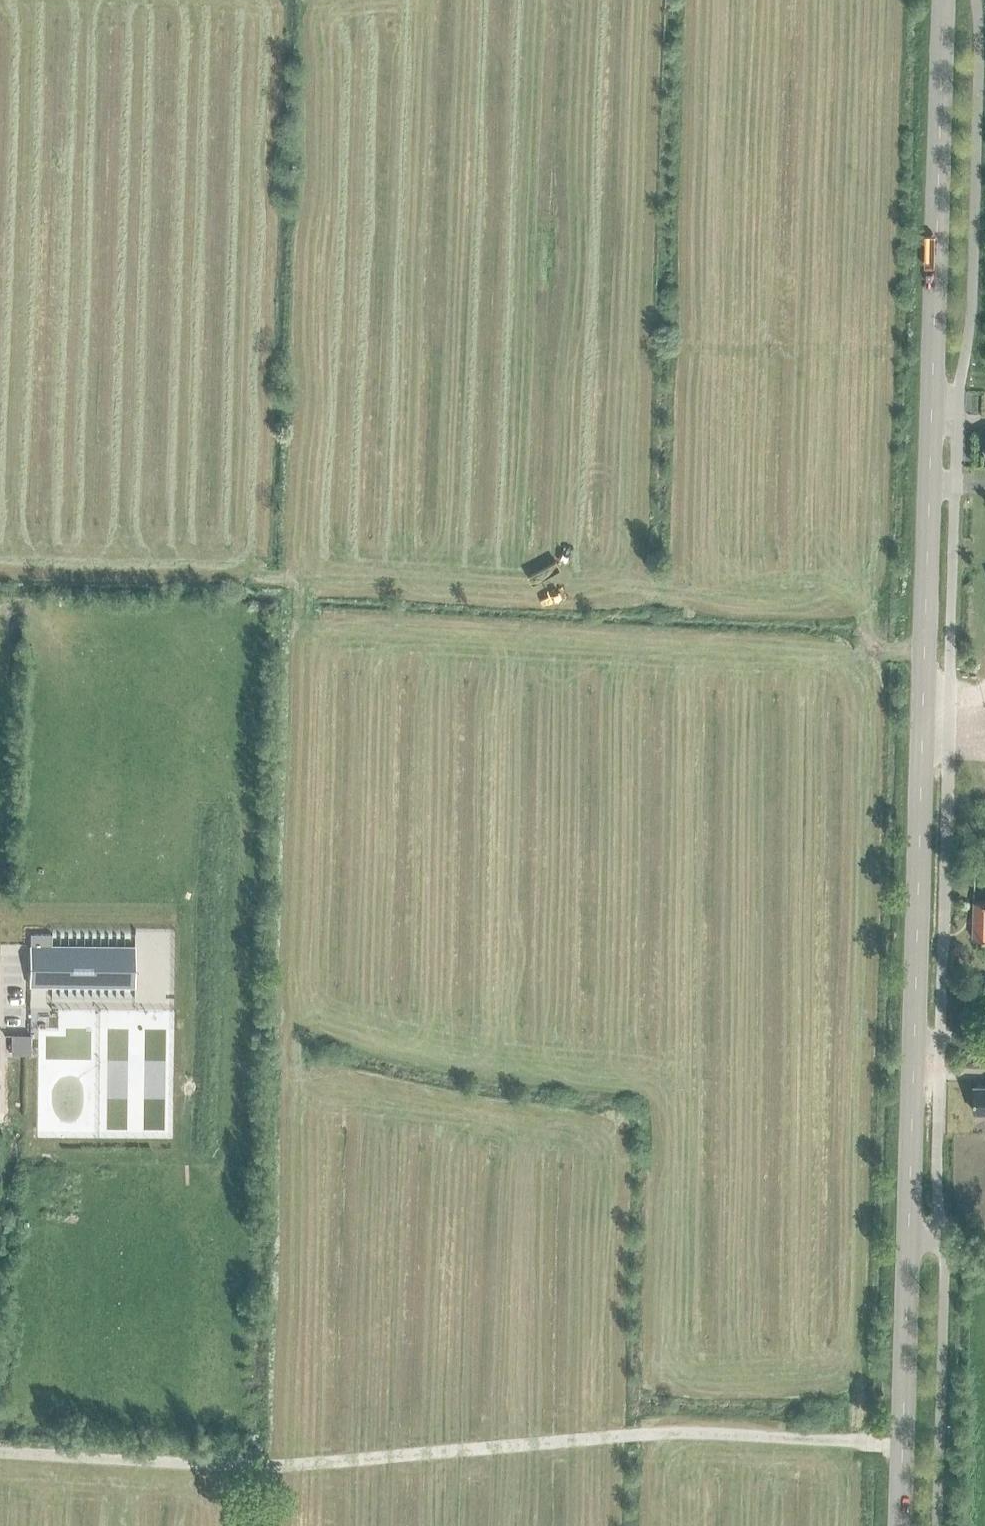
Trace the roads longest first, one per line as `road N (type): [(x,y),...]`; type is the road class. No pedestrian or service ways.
road 1 (tertiary): [(901,1525),(943,0)]

